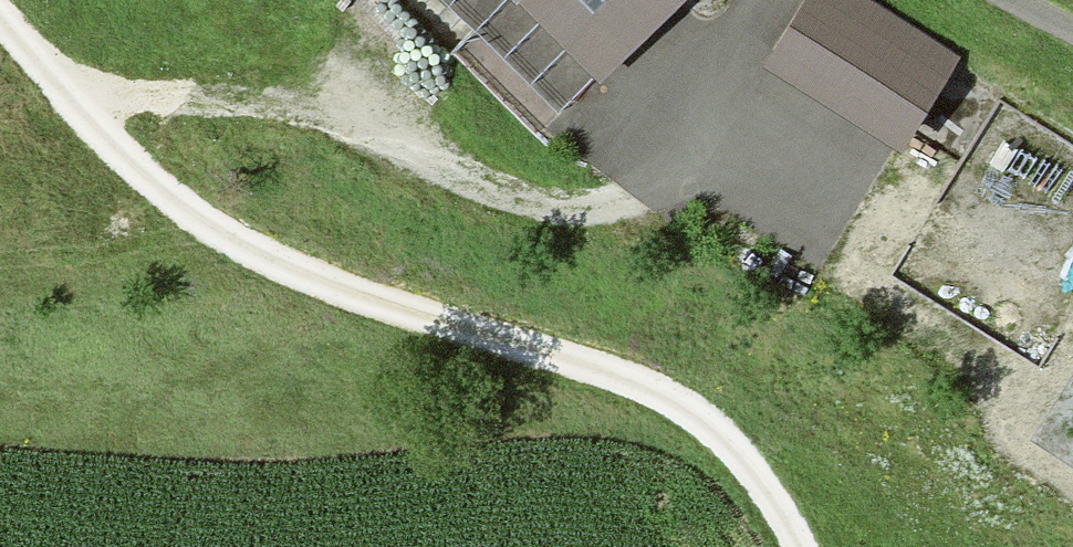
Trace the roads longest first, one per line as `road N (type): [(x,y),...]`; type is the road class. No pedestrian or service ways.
road 1 (track): [(0,14),(156,188),(308,286),(613,374),(693,419),(737,451),(793,516),(803,546)]
road 2 (track): [(73,95),(194,100),(335,126),(532,202),(610,208),(671,181),(763,0)]

